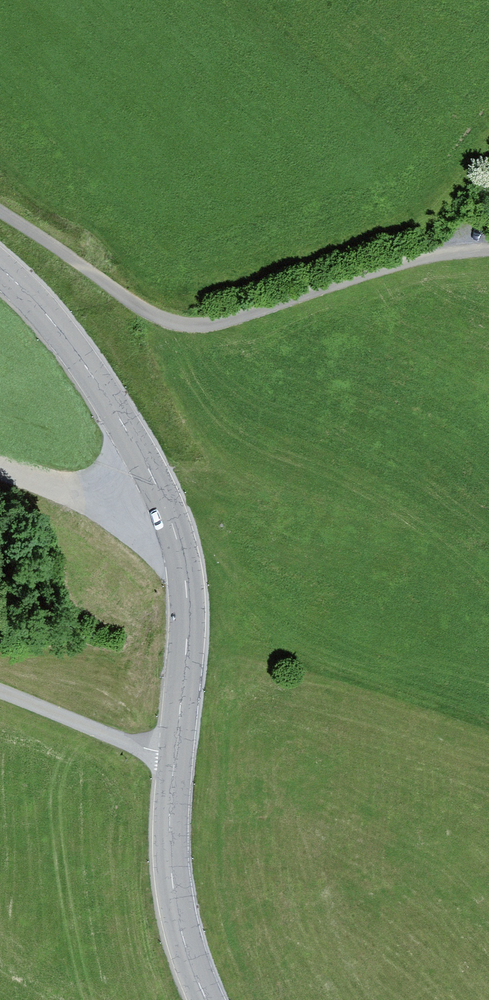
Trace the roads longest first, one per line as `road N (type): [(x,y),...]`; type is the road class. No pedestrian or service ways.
road 1 (secondary): [(0,267),(87,368),(149,469),(173,524),(187,611),(175,758)]
road 2 (track): [(0,212),(150,311),(203,325),(295,303),(398,262),(488,250)]
road 3 (secondary): [(175,758),(173,889),(207,999)]
road 4 (residential): [(0,689),(175,758)]

